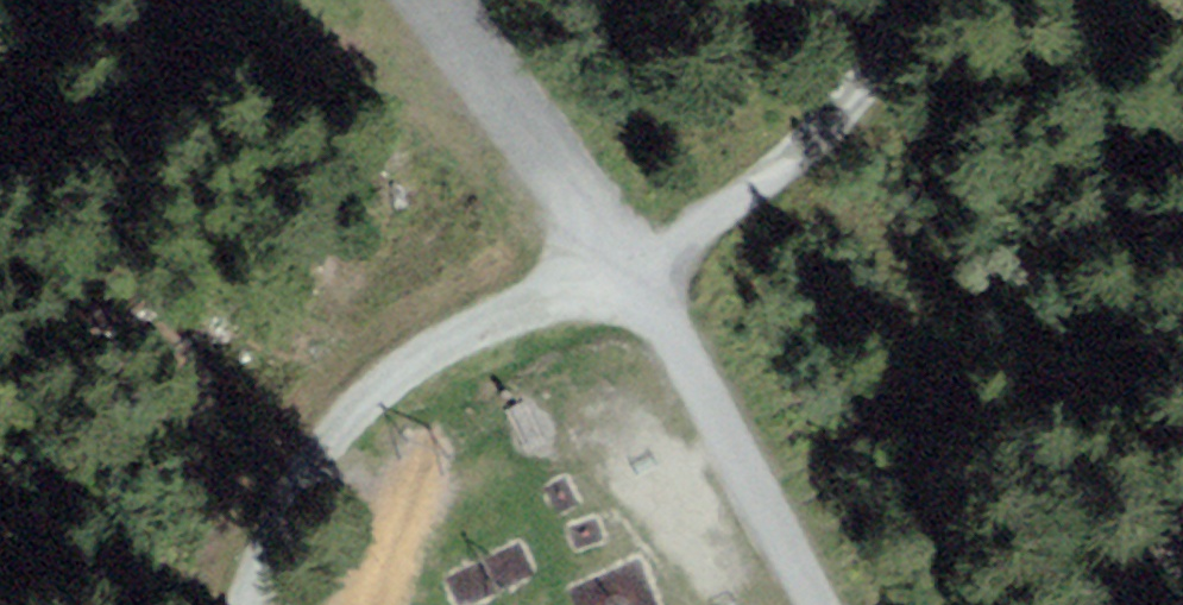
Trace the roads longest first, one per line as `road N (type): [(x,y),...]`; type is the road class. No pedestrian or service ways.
road 1 (track): [(626,268),(441,337),(387,371),(297,471),(239,604)]
road 2 (track): [(626,268),(720,230),(863,100),(934,0)]
road 3 (unclassified): [(817,604),(626,268)]
road 4 (unclassified): [(426,0),(626,268)]

